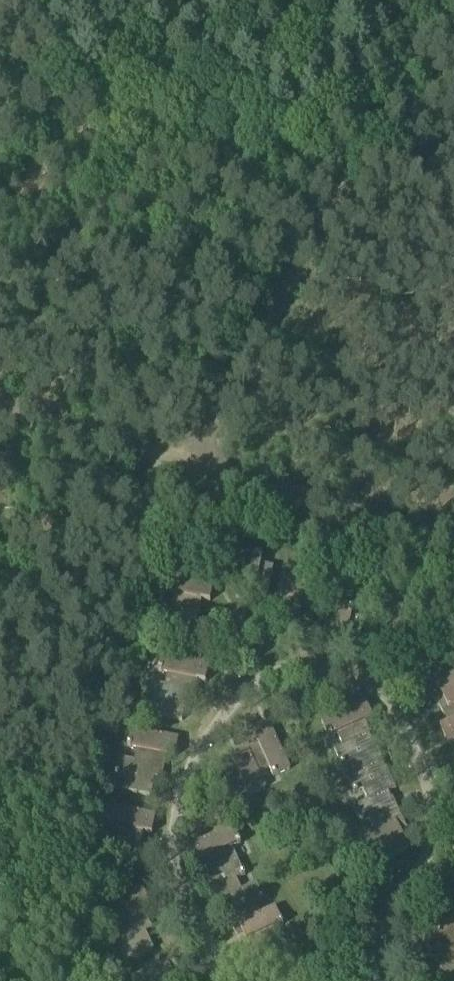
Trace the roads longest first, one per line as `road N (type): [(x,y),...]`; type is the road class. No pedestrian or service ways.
road 1 (track): [(186,467),(450,0)]
road 2 (track): [(453,550),(186,467)]
road 3 (track): [(0,413),(139,454)]

